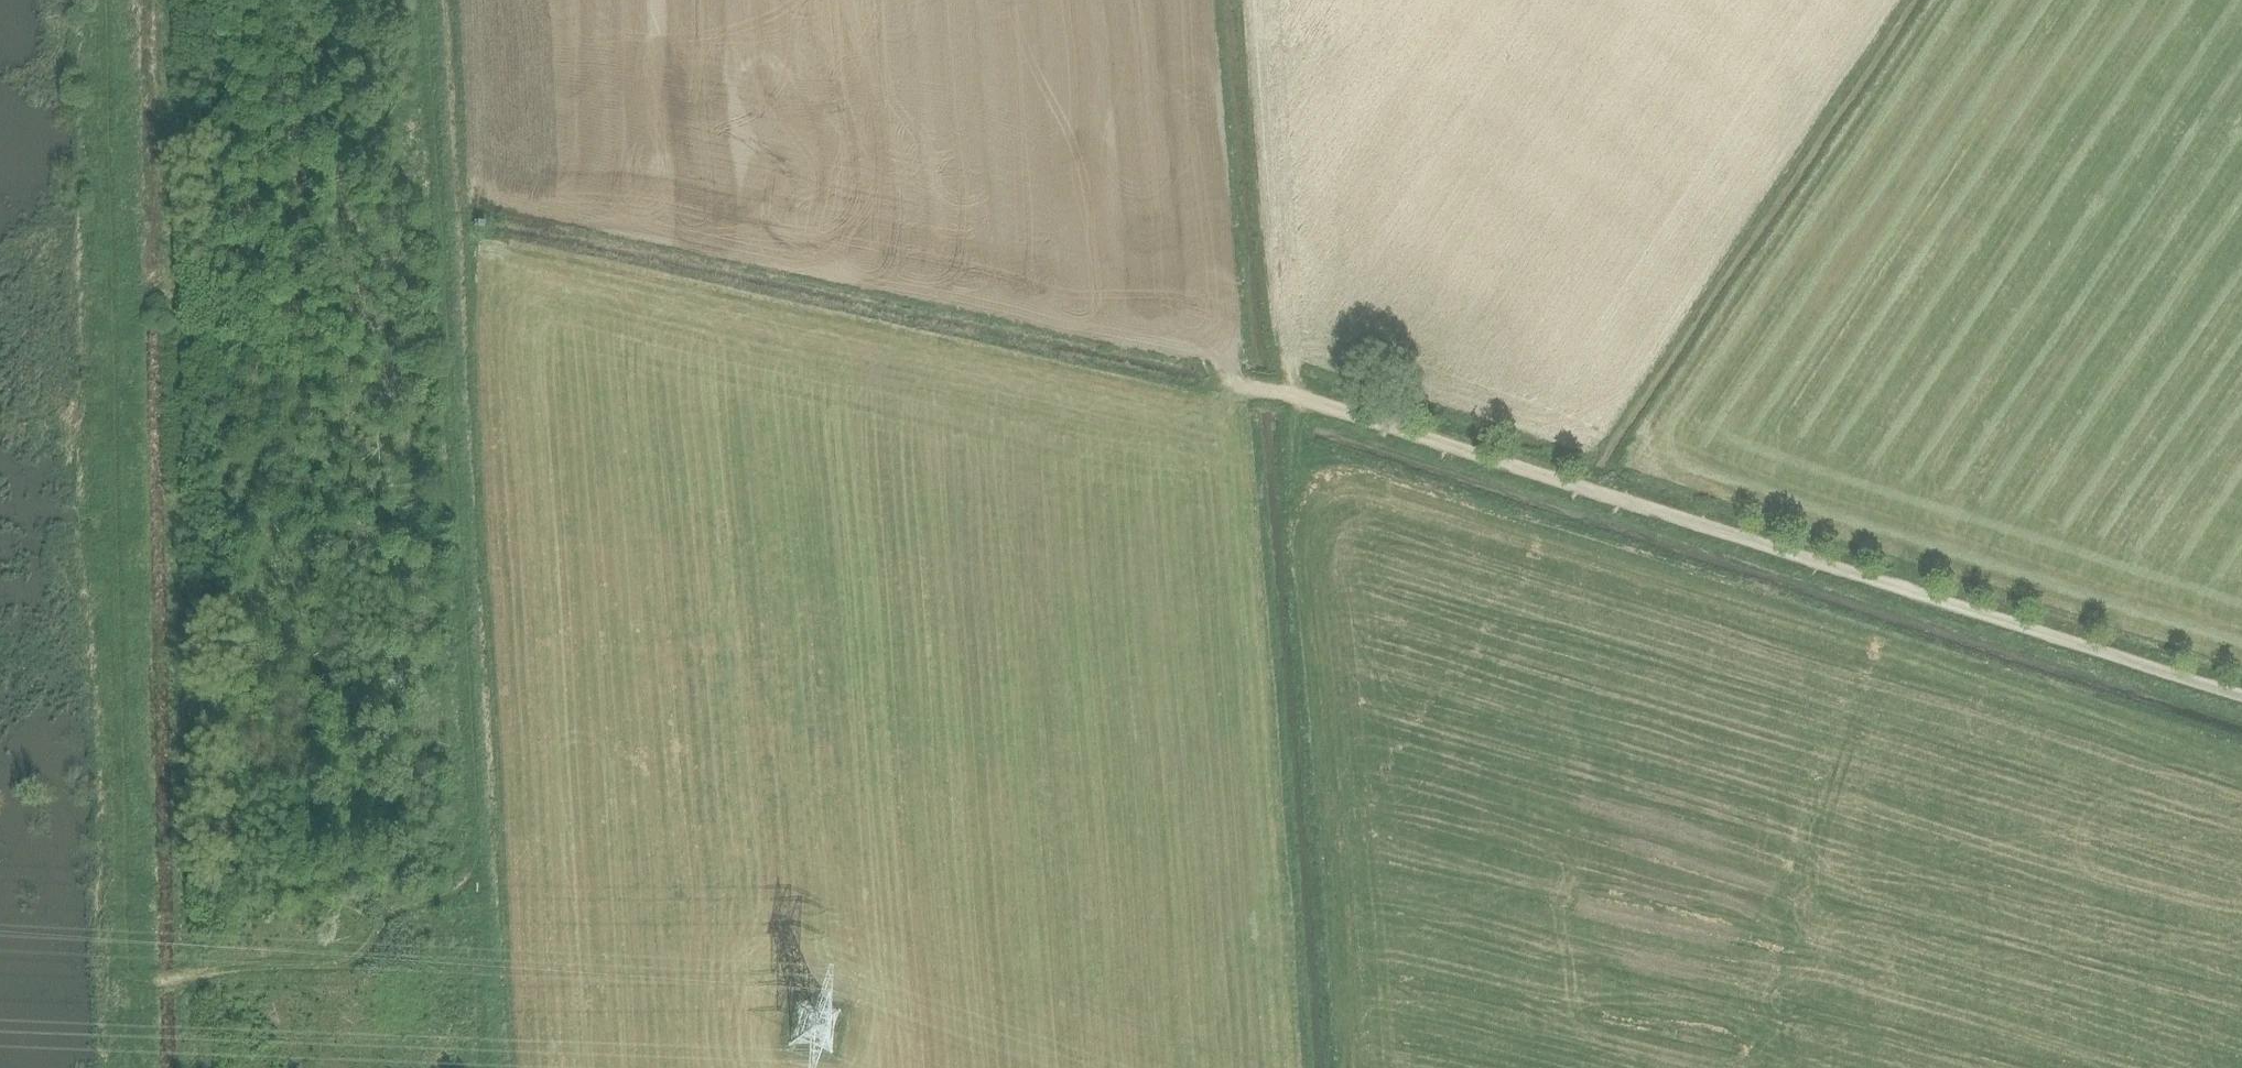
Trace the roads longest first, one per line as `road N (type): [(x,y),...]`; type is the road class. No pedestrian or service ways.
road 1 (unclassified): [(1215,381),(2241,694)]

